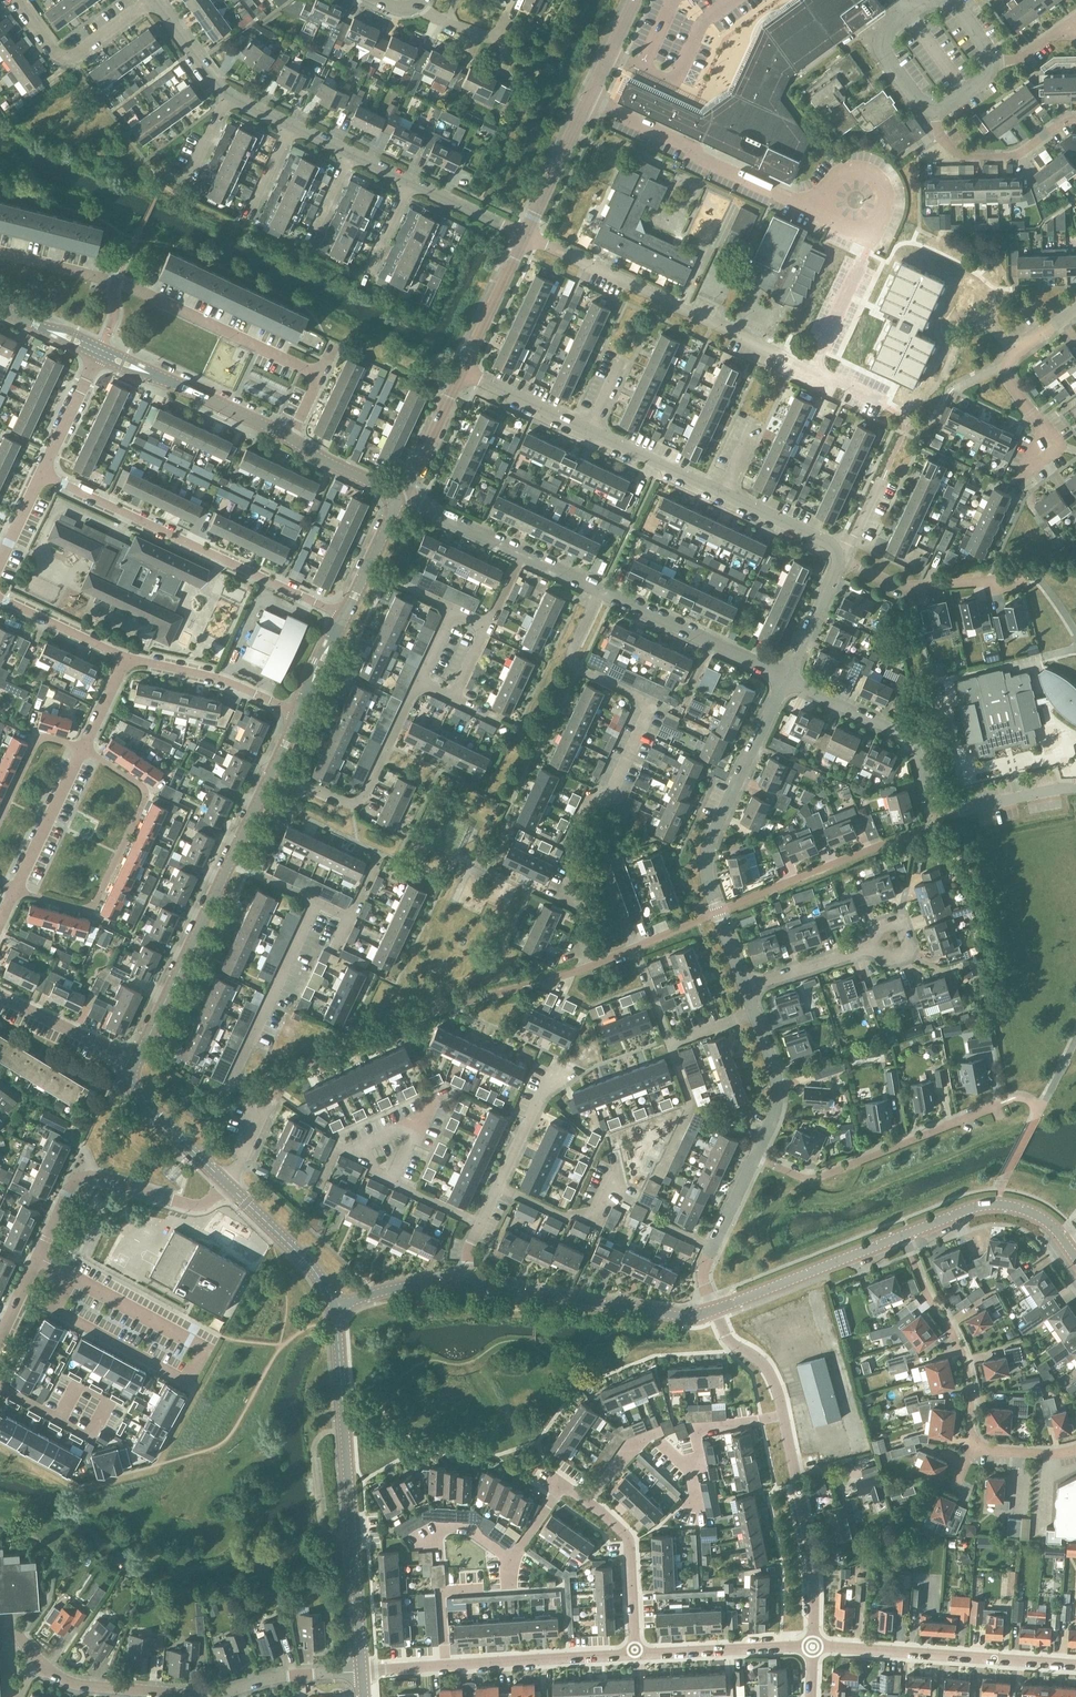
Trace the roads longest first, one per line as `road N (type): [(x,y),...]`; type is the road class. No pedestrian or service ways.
road 1 (residential): [(887,406),(526,237)]
road 2 (tertiary): [(362,1670),(334,1307)]
road 3 (residential): [(813,1647),(808,1530),(775,1387),(726,1335),(714,1311)]
road 4 (residential): [(317,375),(125,285),(0,252)]
road 5 (residential): [(0,1341),(75,1183),(97,1178),(193,1205),(226,1186)]
road 6 (residential): [(344,615),(41,474)]
road 7 (residential): [(568,840),(586,801),(613,786),(642,719),(638,697),(574,664),(600,590)]
road 8 (residential): [(226,1186),(256,1112),(238,1065),(315,903)]
road 9 (residential): [(17,891),(80,909),(94,905),(143,803),(137,784),(83,748)]
road 10 (residential): [(362,1670),(635,1652)]
road 11 (residential): [(1007,1101),(820,1177),(755,1158)]
road 12 (residential): [(813,1647),(1075,1665)]
road 13 (tertiary): [(526,237),(637,0)]
road 14 (residential): [(718,911),(709,884),(716,822),(787,679)]
road 15 (tertiary): [(714,1311),(688,1316),(467,1284)]
road 16 (residential): [(903,1235),(923,1290),(956,1339),(969,1381),(972,1448)]
road 17 (residential): [(718,911),(928,828)]
road 18 (residential): [(274,770),(344,803),(360,801),(418,684)]
road 19 (tertiary): [(138,1060),(230,862)]
road 20 (residential): [(941,815),(910,741),(787,679)]
road 21 (residential): [(635,1652),(629,1541),(546,1475)]
road 22 (tertiary): [(290,439),(99,352)]
road 23 (residential): [(196,1696),(77,1684),(47,1670),(11,1627)]
road 24 (residential): [(787,679),(600,590)]
road 25 (tertiary): [(903,1235),(714,1311)]
road 26 (tertiary): [(1075,1258),(1039,1219),(998,1204),(903,1235)]
road 27 (residential): [(1029,577),(899,589),(839,564)]
road 28 (residential): [(125,656),(221,678),(298,715)]
road 29 (residential): [(1075,120),(1017,156),(963,157),(941,137),(935,106)]
road 30 (residential): [(16,0),(65,59),(151,0)]
road 31 (residential): [(635,1652),(813,1647)]
road 32 (residential): [(714,1311),(703,1273),(755,1158)]
road 33 (tertiary): [(334,1307),(308,1269),(226,1186)]
road 34 (residential): [(1043,427),(1008,380),(1008,361),(1075,309)]
road 35 (tertiary): [(226,1186),(139,1097),(138,1060)]
road 36 (residential): [(17,891),(83,748)]
road 37 (residential): [(211,1696),(277,1677),(362,1670)]
road 38 (residential): [(498,1188),(559,1216),(594,1213),(615,1167)]
road 39 (residential): [(755,1158),(777,1097),(754,1013)]
road 40 (residential): [(138,1060),(0,998)]
road 41 (residential): [(656,1179),(693,1103),(670,1044)]
road 42 (tertiary): [(465,370),(526,237)]
road 43 (tertiary): [(398,499),(465,370)]
road 44 (residential): [(498,1188),(558,1057)]
road 45 (residential): [(721,493),(591,431)]
road 46 (residential): [(591,431),(465,370)]
road 47 (residential): [(0,597),(125,656)]
road 48 (residential): [(941,815),(1075,789)]
road 49 (residential): [(593,965),(718,911)]
road 50 (tertiary): [(467,1284),(424,1283),(334,1307)]
road 51 (residential): [(398,499),(521,556)]
road 52 (residential): [(41,474),(99,352)]
road 53 (residential): [(0,821),(39,741),(83,748)]
road 54 (residential): [(747,988),(872,947)]
road 55 (residential): [(408,182),(526,237)]
road 56 (tertiary): [(344,615),(398,499)]
road 57 (residential): [(909,15),(885,33),(884,55),(916,98),(935,106)]
road 58 (residential): [(787,679),(839,564)]
road 59 (residential): [(834,547),(721,493)]
road 60 (tertiary): [(398,499),(290,439)]
road 61 (residential): [(392,1181),(377,1175),(360,1144),(425,1117)]

